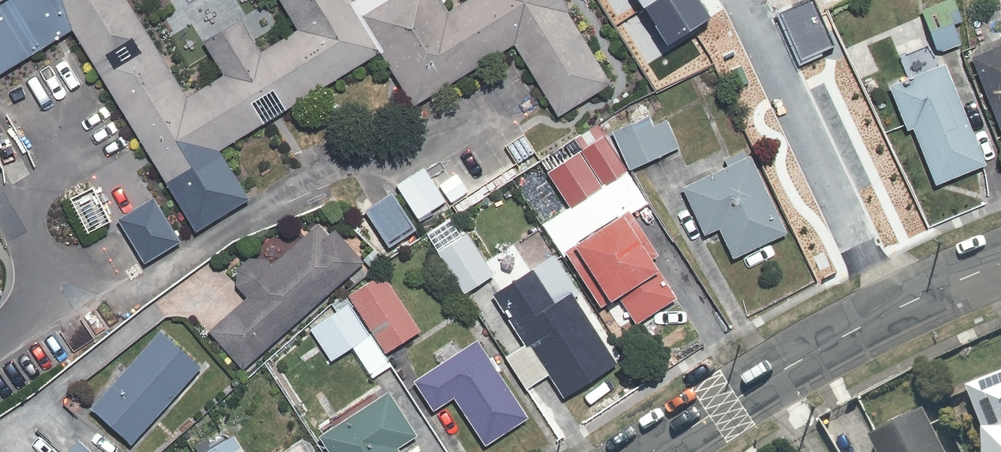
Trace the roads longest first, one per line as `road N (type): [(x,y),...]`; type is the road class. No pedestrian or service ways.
road 1 (residential): [(742,0),(893,312)]
road 2 (tertiary): [(653,451),(893,312)]

